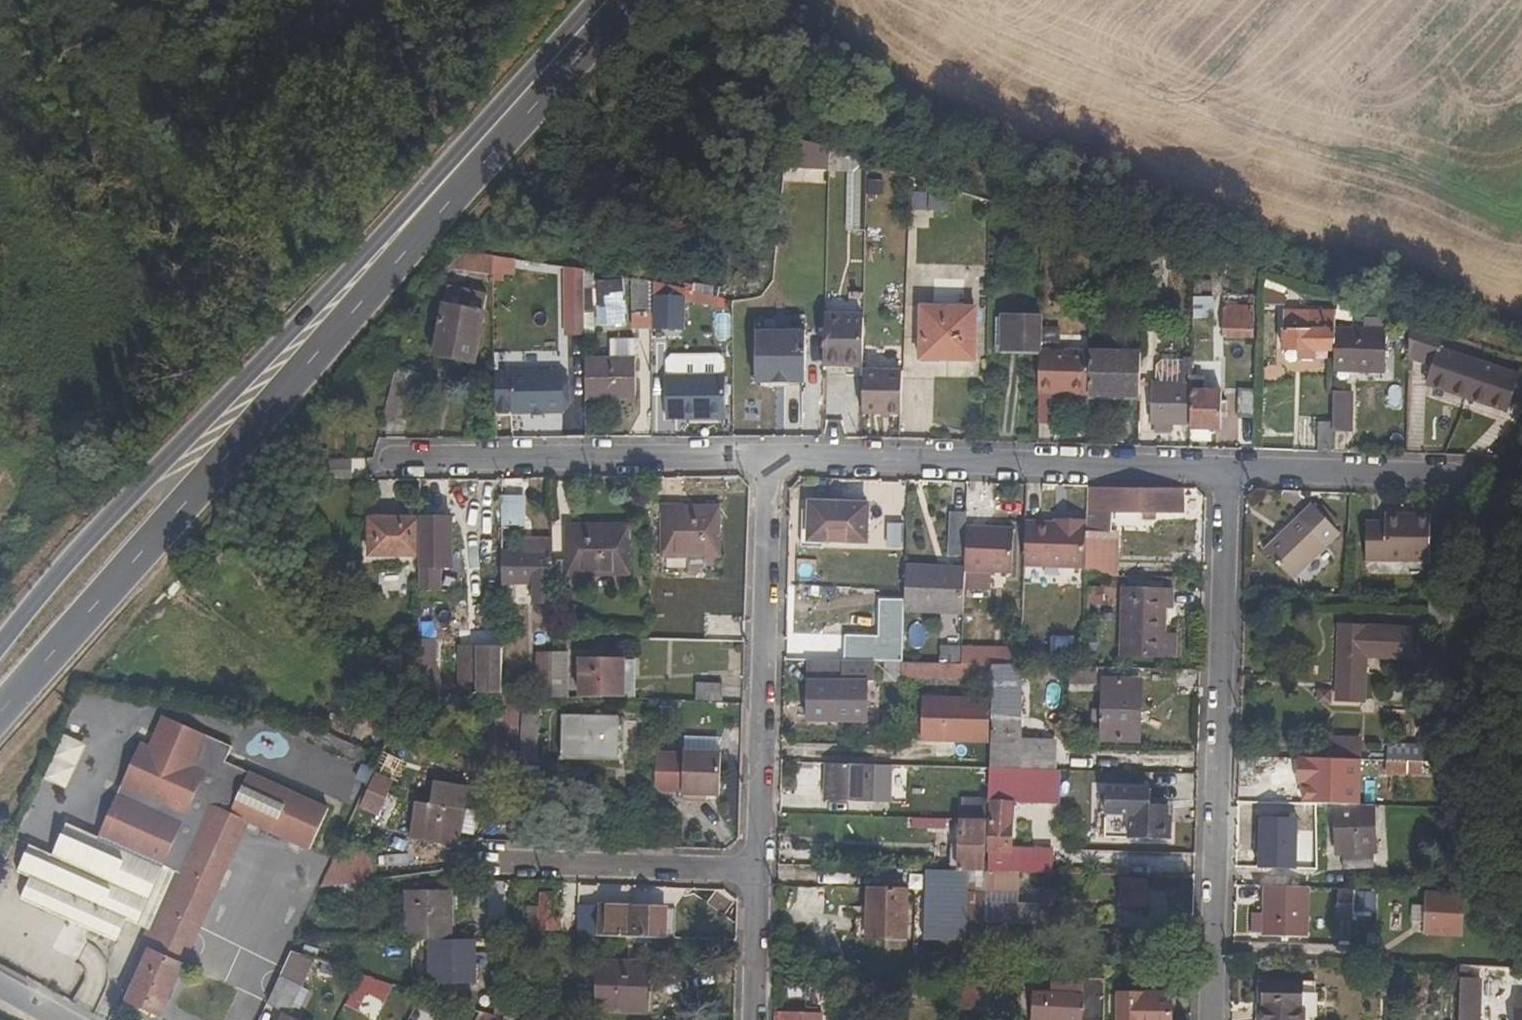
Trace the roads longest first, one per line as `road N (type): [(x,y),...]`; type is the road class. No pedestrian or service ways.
road 1 (secondary): [(0,717),(544,81)]
road 2 (secondary): [(544,81),(82,546),(0,645)]
road 3 (residential): [(1209,1019),(1224,470)]
road 4 (residential): [(1224,470),(765,461)]
road 5 (residential): [(765,461),(755,880)]
road 6 (residential): [(765,461),(389,466)]
road 7 (residential): [(509,868),(755,880)]
road 8 (residential): [(1224,470),(1459,471)]
road 9 (residential): [(755,880),(752,1019)]

